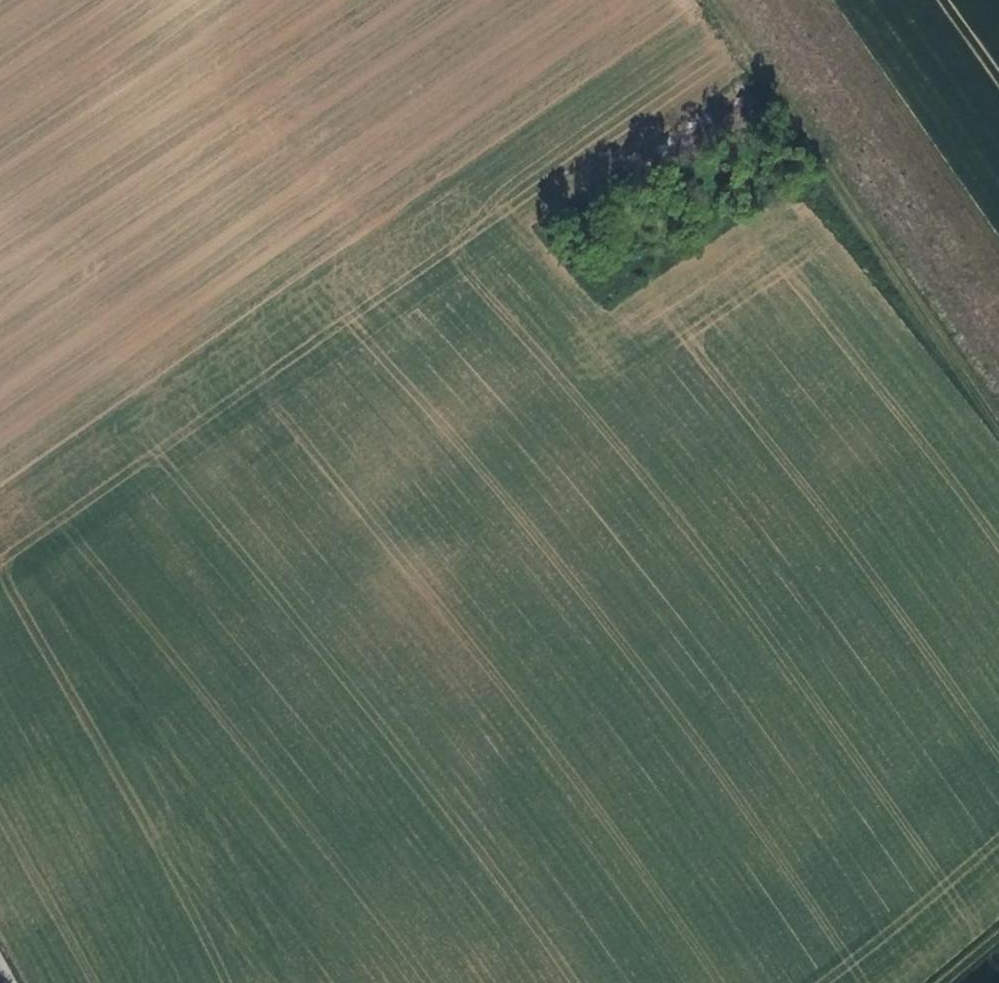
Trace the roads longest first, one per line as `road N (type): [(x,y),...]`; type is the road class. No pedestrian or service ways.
road 1 (track): [(705,0),(998,424)]

